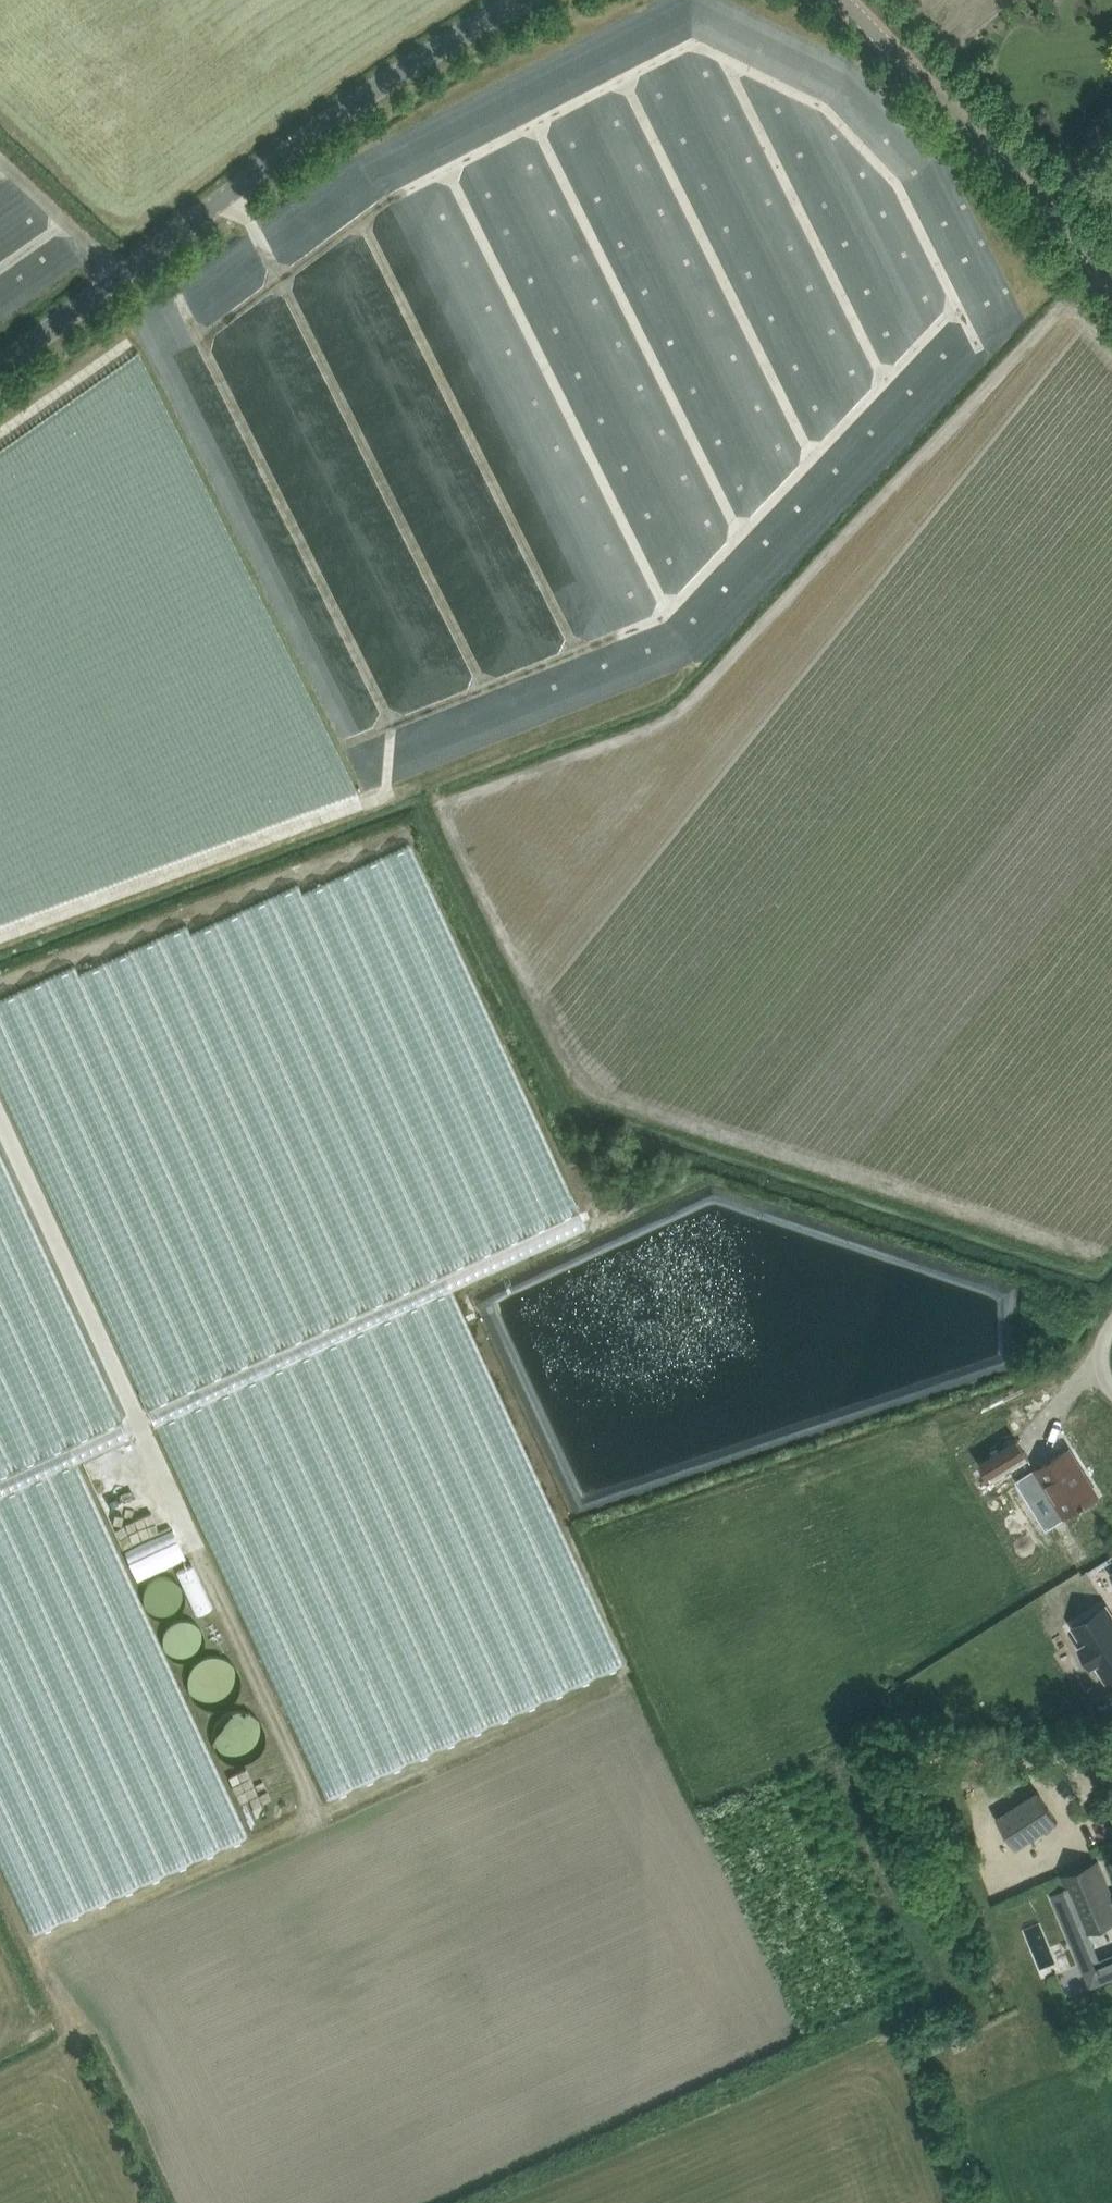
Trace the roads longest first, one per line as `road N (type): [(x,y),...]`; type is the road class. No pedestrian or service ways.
road 1 (tertiary): [(0,360),(389,77),(521,0)]
road 2 (tertiary): [(1111,277),(842,0)]

